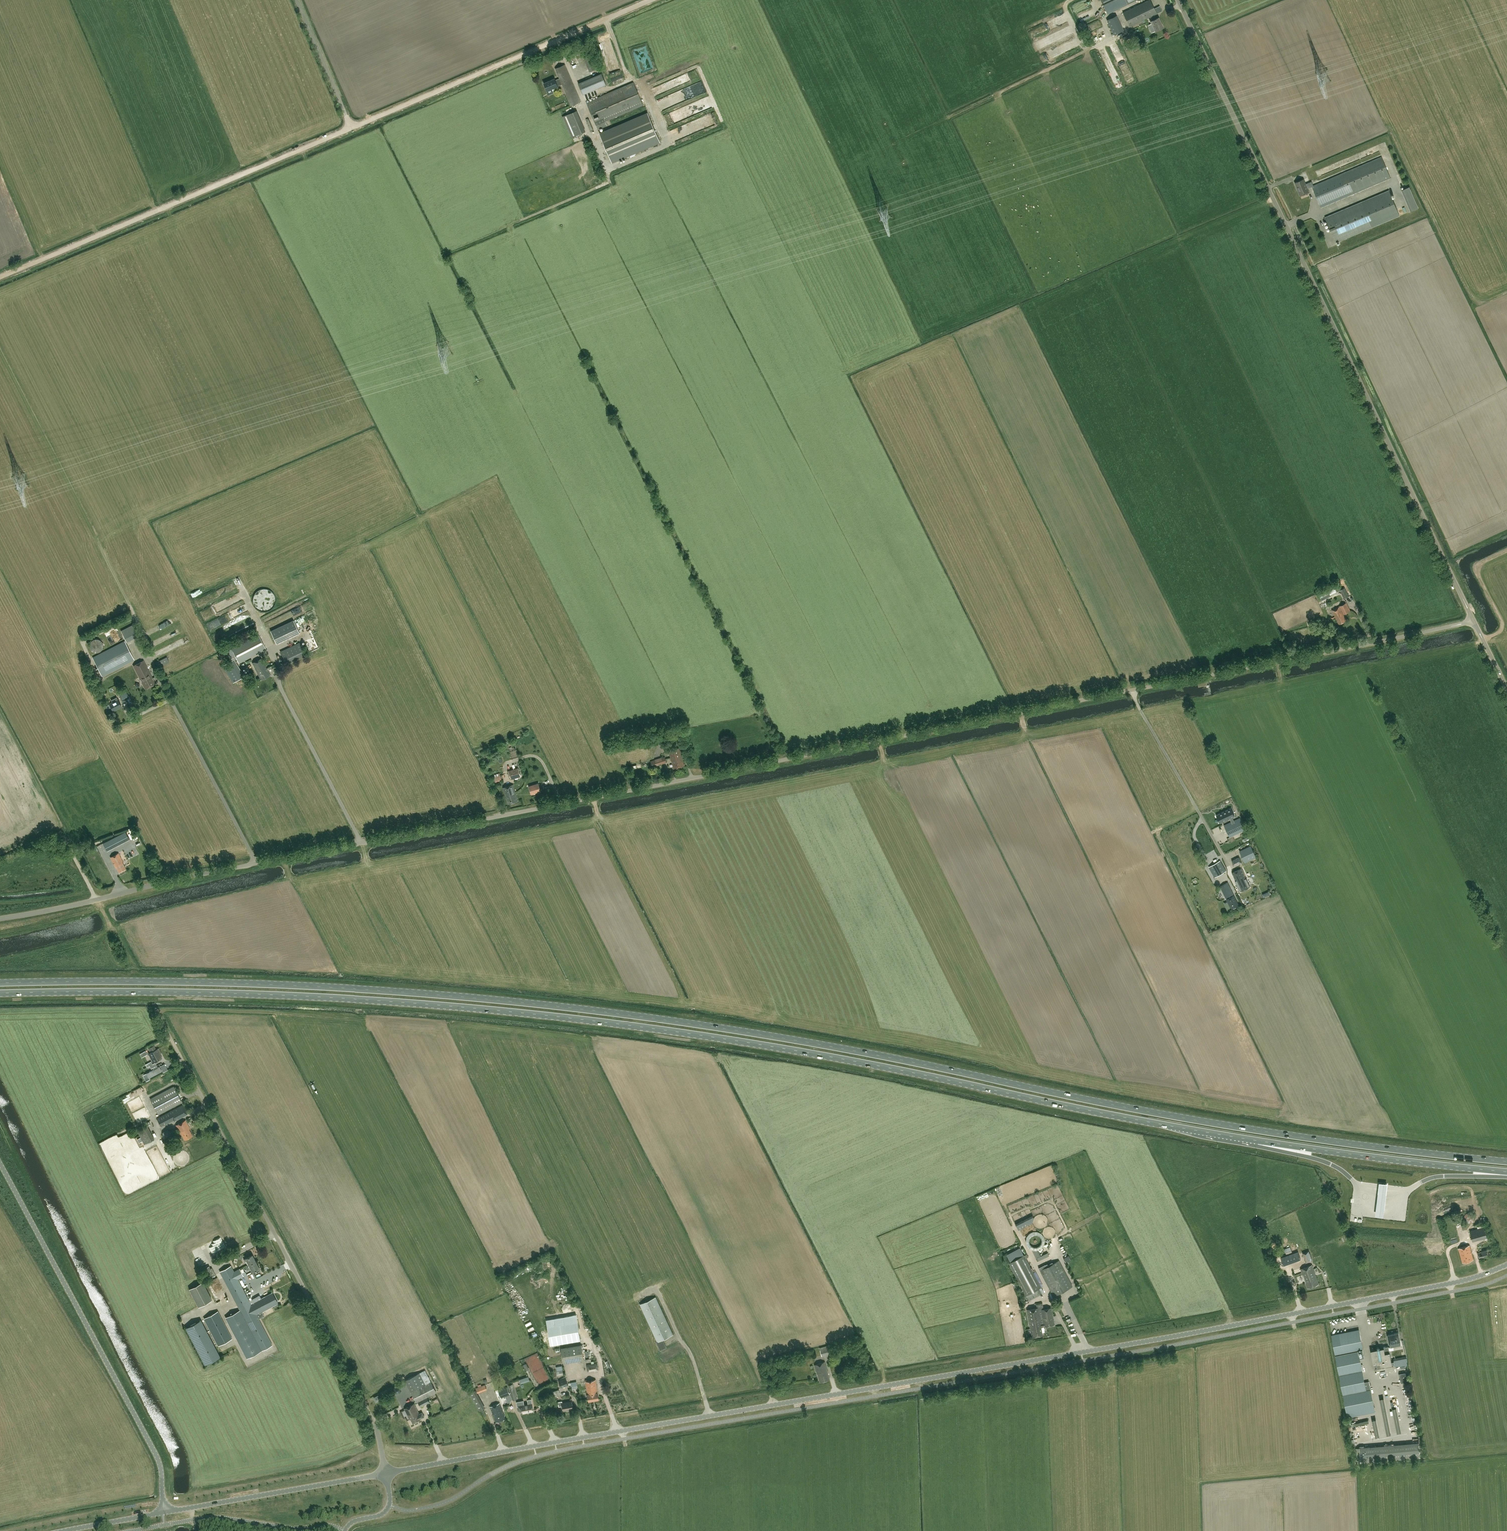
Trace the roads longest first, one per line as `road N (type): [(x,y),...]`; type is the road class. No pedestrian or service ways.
road 1 (primary): [(1506,1161),(1228,1125),(843,1048),(582,1009),(289,985),(0,983)]
road 2 (unclassified): [(0,919),(1474,621)]
road 3 (primary): [(0,993),(251,994),(548,1015),(783,1048),(1261,1141)]
road 4 (unclassified): [(1506,1264),(1455,1282),(1201,1331),(386,1473)]
road 5 (unclassified): [(1474,621),(1179,0)]
road 6 (unclassified): [(386,1473),(373,1419),(156,1009)]
road 7 (unclassified): [(0,1163),(158,1460),(163,1512)]
road 8 (unclassified): [(0,273),(350,128)]
road 9 (unclassified): [(350,128),(652,0)]
road 10 (primary): [(1261,1141),(1506,1172)]
road 11 (unclassified): [(386,1473),(163,1512)]
road 12 (unclassified): [(350,128),(296,0)]

